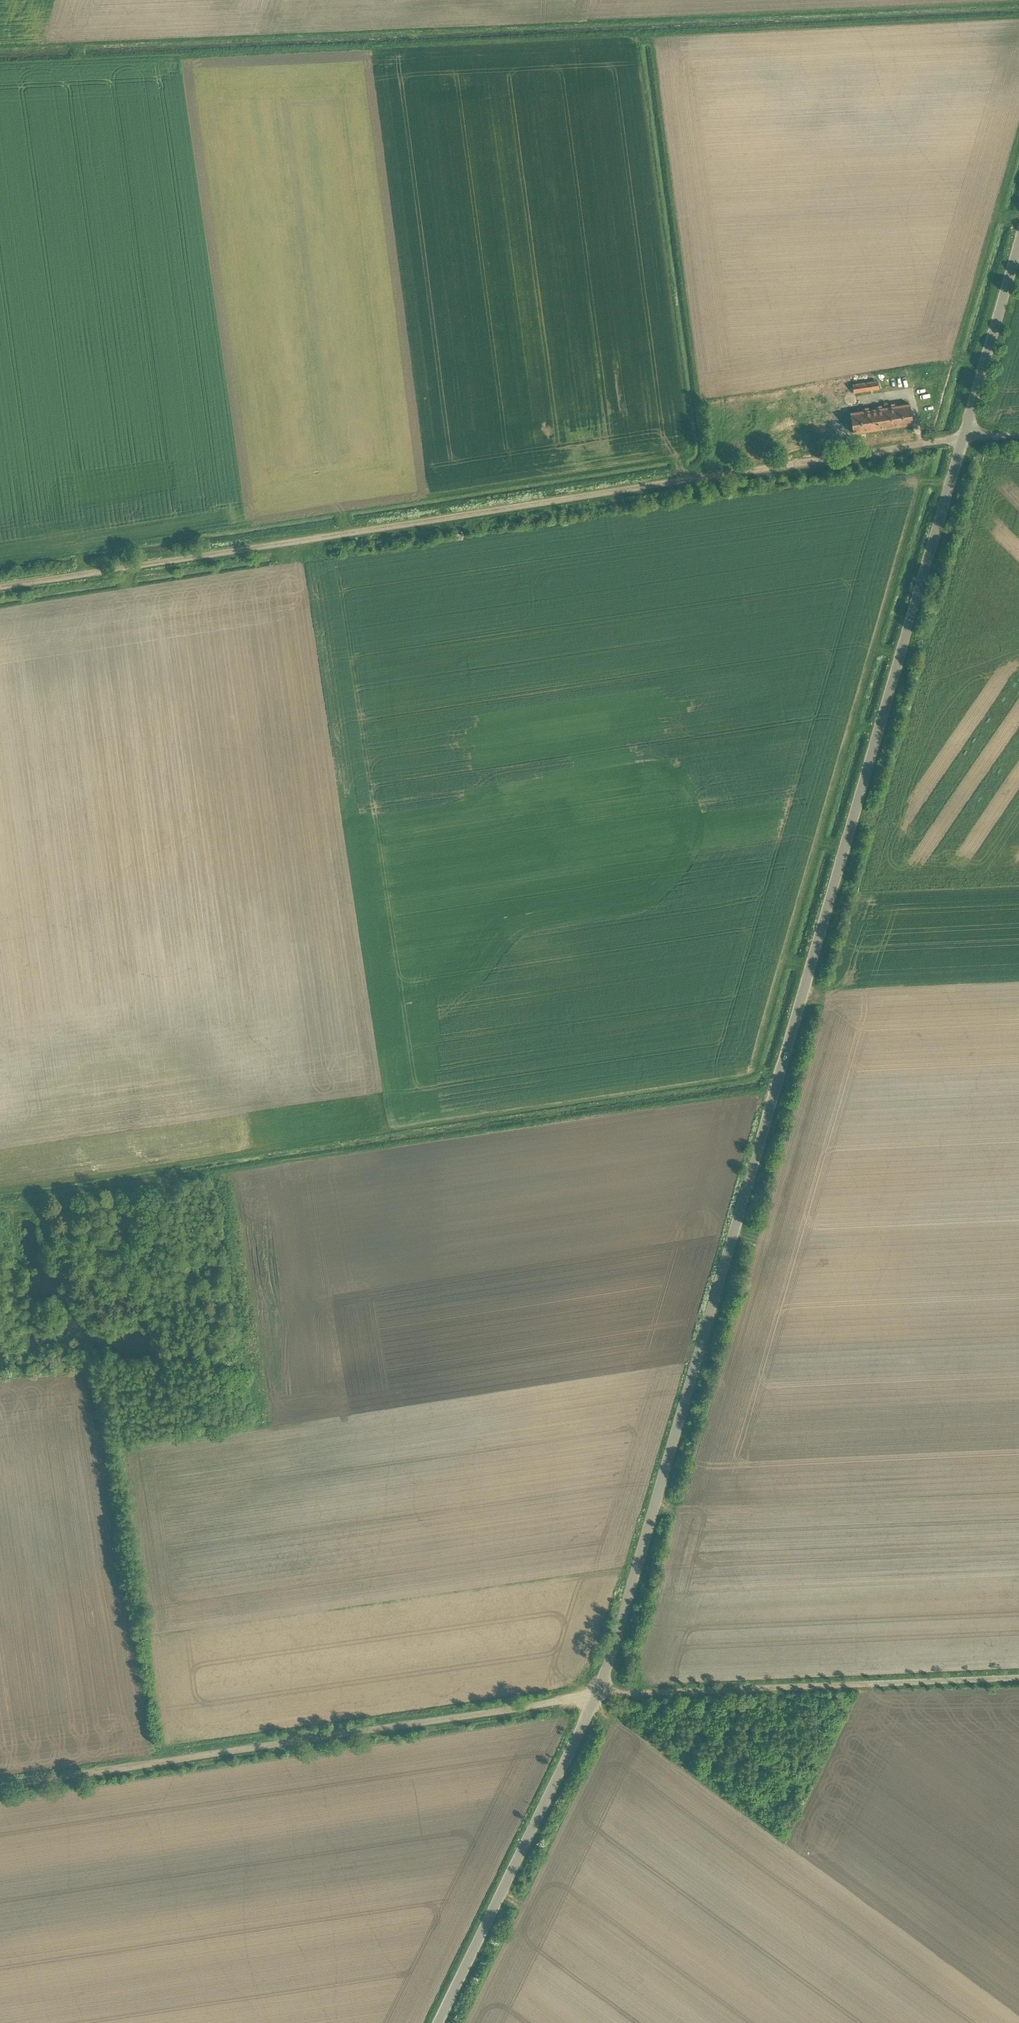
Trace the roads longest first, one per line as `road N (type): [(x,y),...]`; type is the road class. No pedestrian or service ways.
road 1 (unclassified): [(599,1694),(963,435)]
road 2 (track): [(963,435),(0,587)]
road 3 (track): [(599,1694),(0,1788)]
road 4 (unclassified): [(599,1694),(1018,1676)]
road 5 (unclassified): [(440,2022),(599,1694)]
road 6 (unclassified): [(963,435),(1018,243)]

